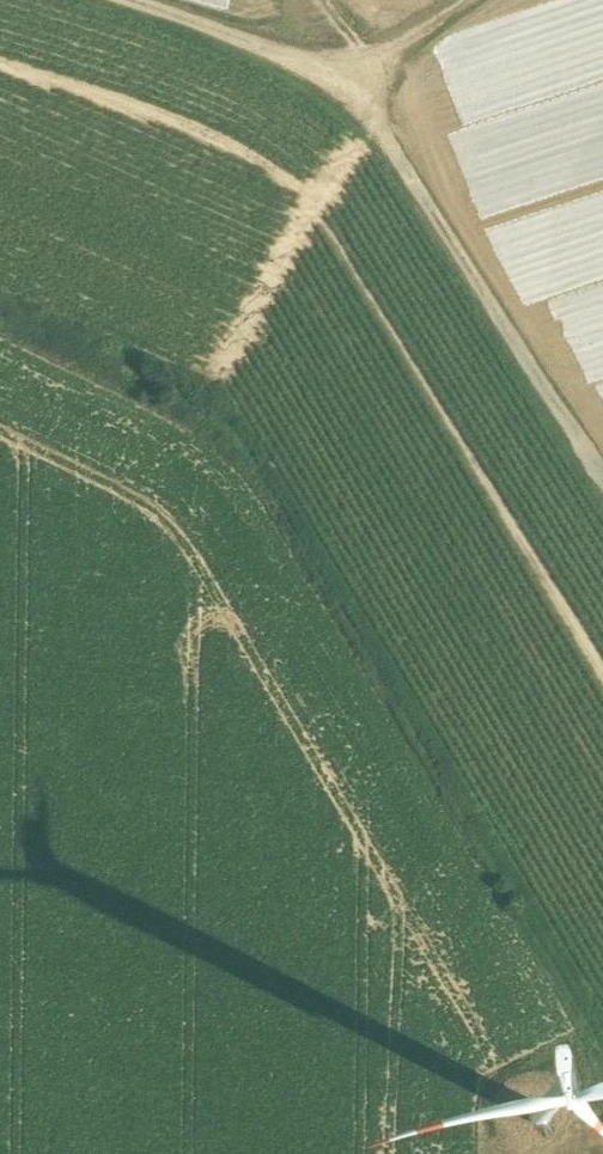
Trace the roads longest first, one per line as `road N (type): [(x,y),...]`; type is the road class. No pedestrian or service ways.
road 1 (track): [(602,487),(331,57),(271,53),(126,0)]
road 2 (track): [(293,0),(331,57),(413,39),(487,0)]

